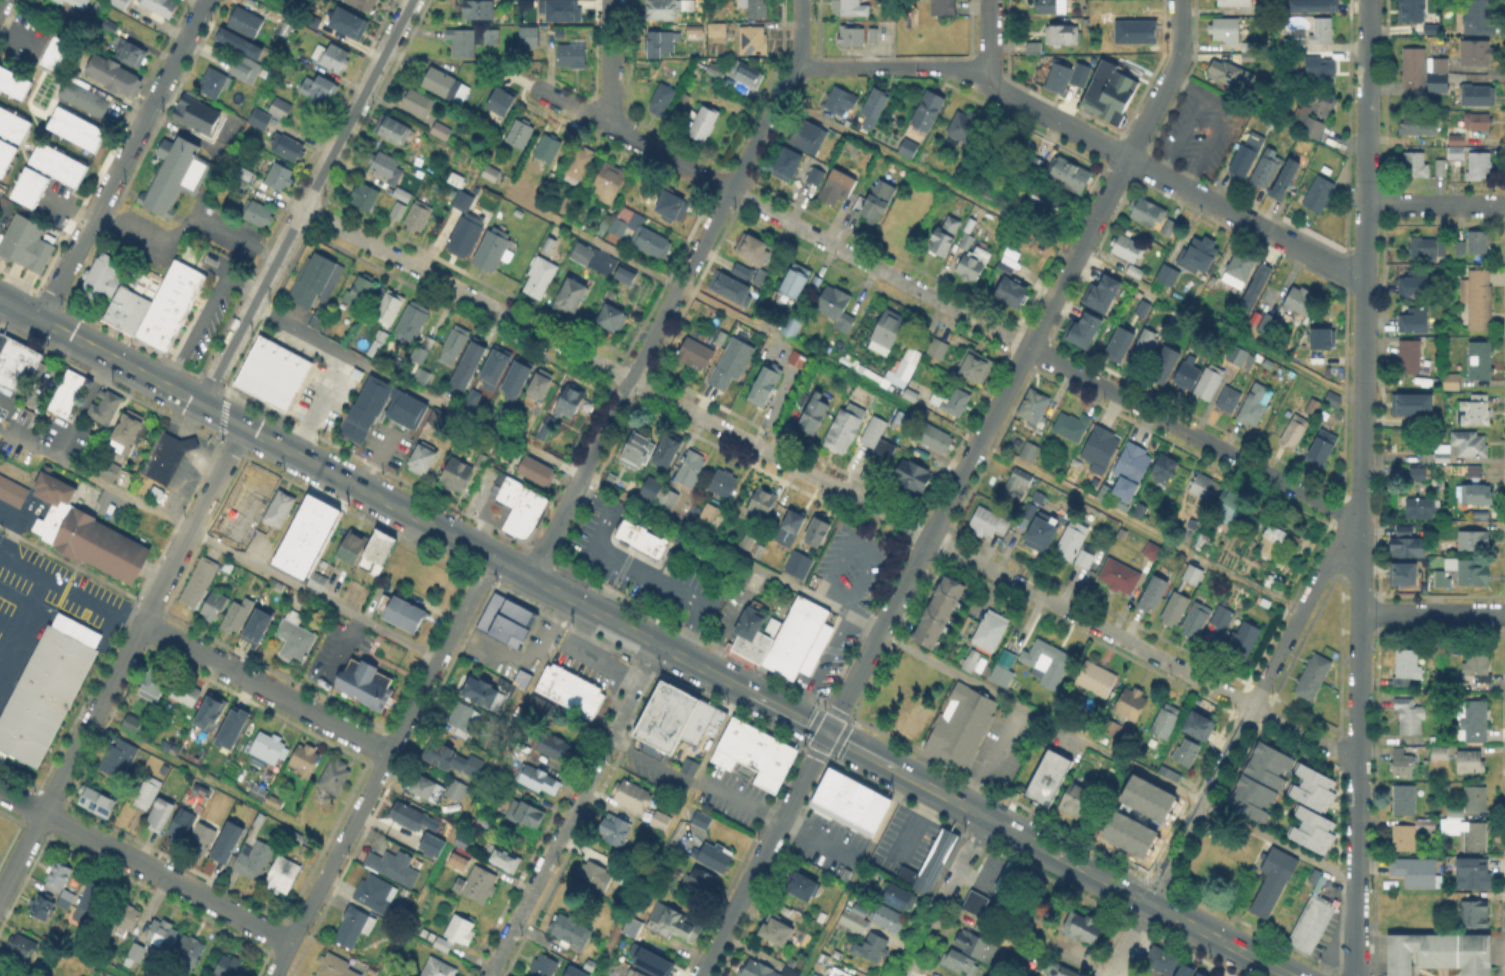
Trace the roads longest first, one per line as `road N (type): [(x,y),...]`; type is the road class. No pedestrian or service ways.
road 1 (primary): [(1288,975),(0,300)]
road 2 (residential): [(1358,754),(1335,751),(303,210)]
road 3 (residential): [(699,975),(1178,59),(1179,0)]
road 4 (residential): [(1355,975),(1369,0)]
road 5 (residential): [(1362,521),(535,89)]
road 6 (residential): [(529,577),(794,68),(801,0)]
road 7 (residential): [(0,897),(245,428)]
road 8 (residential): [(1112,975),(1329,559),(1362,521)]
road 9 (residential): [(272,975),(491,557)]
road 10 (residential): [(1365,272),(1342,269),(951,69)]
road 11 (residential): [(202,405),(413,0)]
road 12 (residential): [(486,975),(659,645)]
road 13 (residential): [(39,320),(206,0)]
road 14 (residential): [(290,943),(0,791)]
road 15 (residential): [(389,754),(143,624)]
road 16 (residential): [(903,975),(985,816)]
road 17 (residential): [(951,69),(794,68)]
road 18 (residential): [(1504,614),(1360,612)]
road 19 (residential): [(1504,205),(1366,205)]
road 20 (residential): [(609,128),(611,0)]

